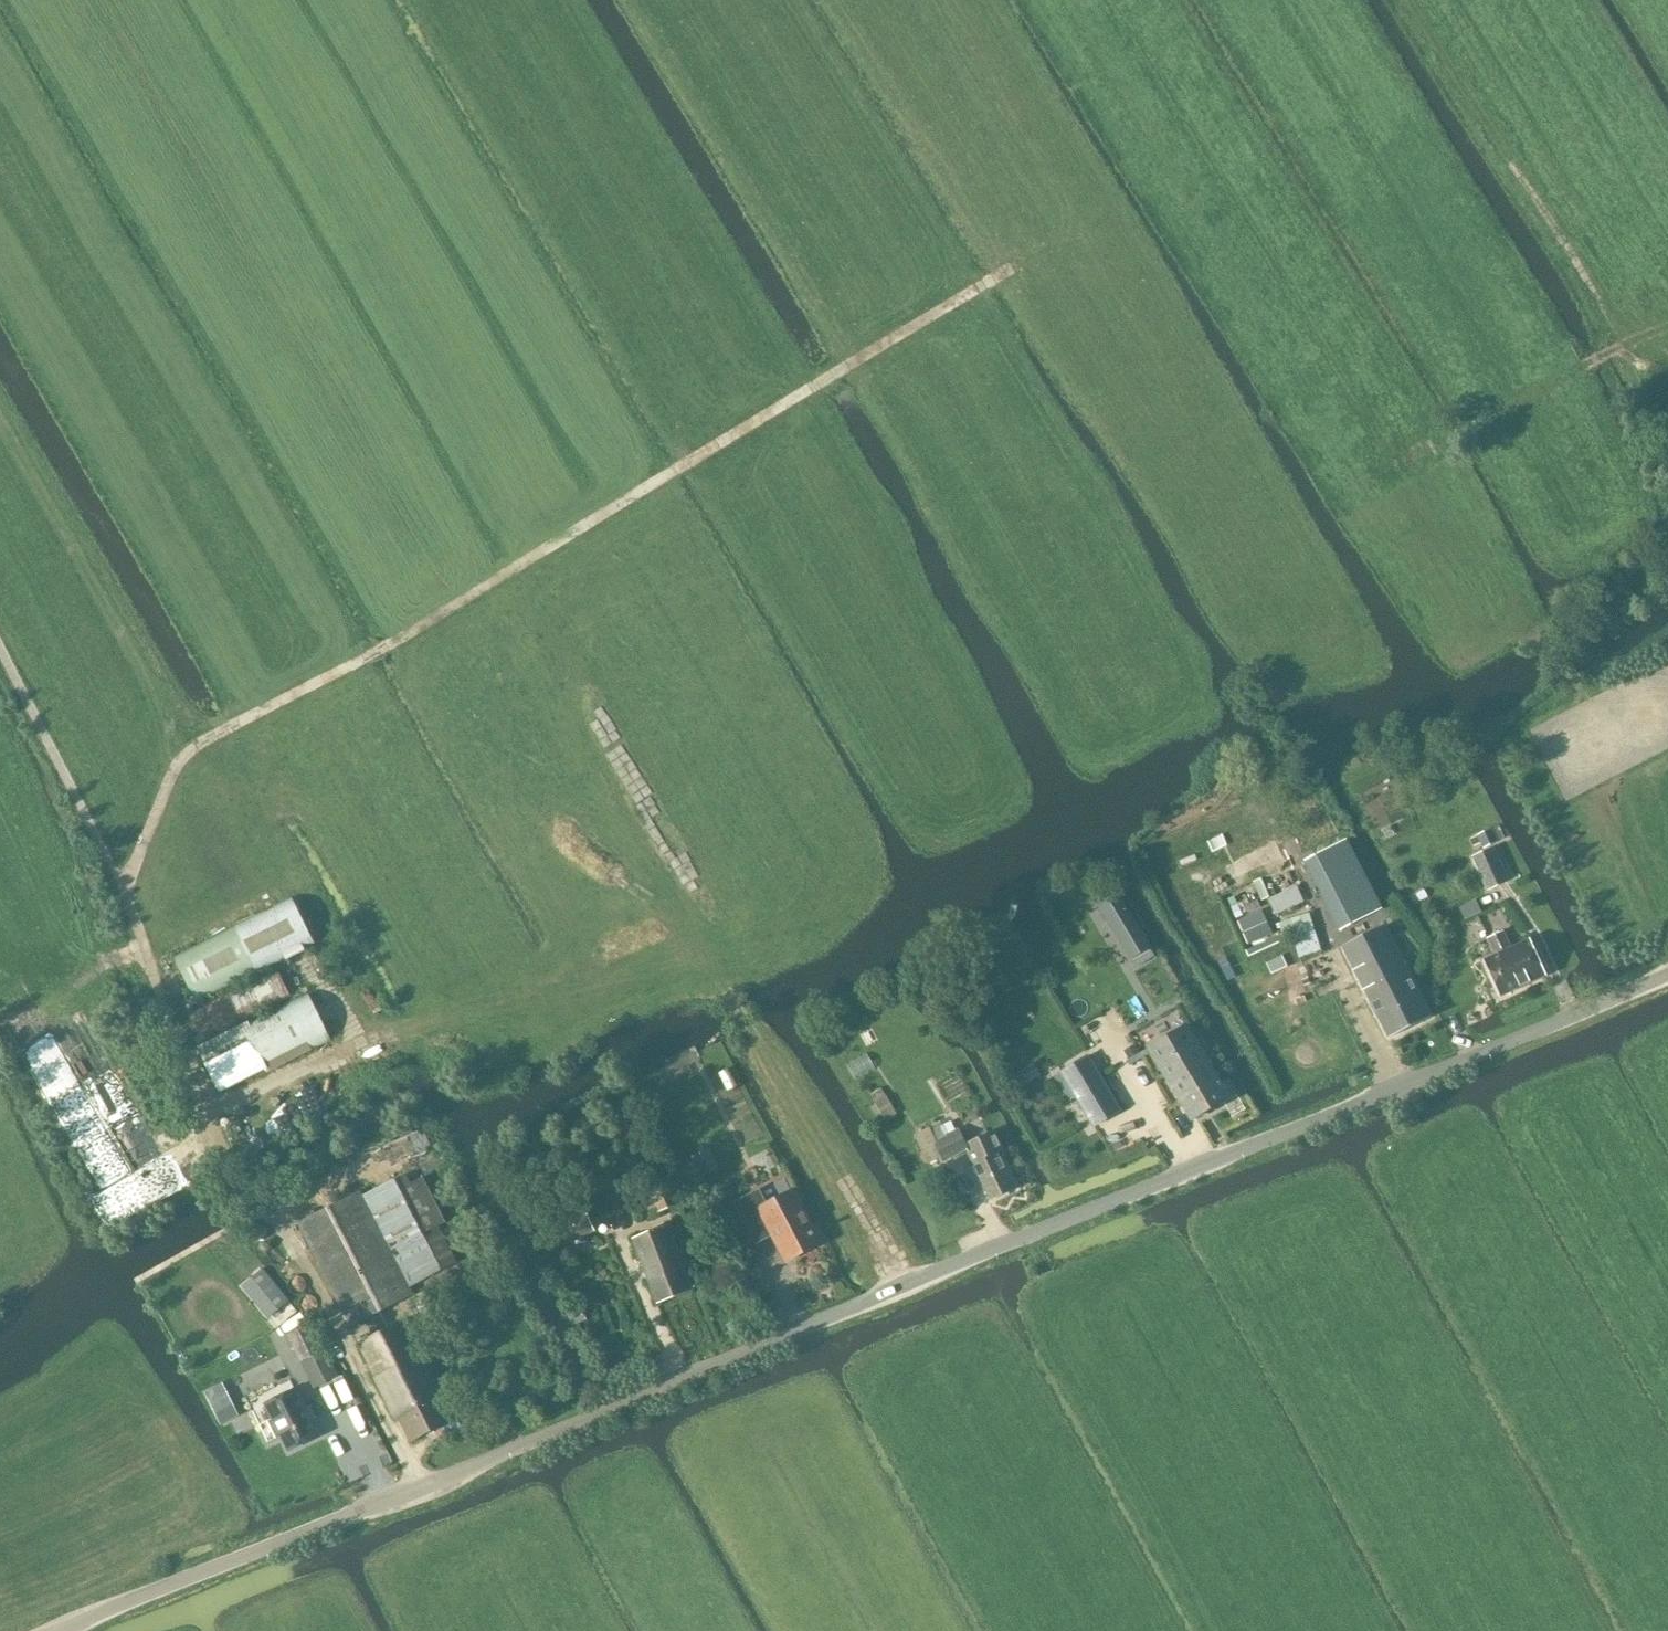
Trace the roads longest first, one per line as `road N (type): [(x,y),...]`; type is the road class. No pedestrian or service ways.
road 1 (tertiary): [(58,1630),(1667,976)]
road 2 (track): [(124,889),(178,761),(201,743),(393,643),(1014,267)]
road 3 (track): [(262,1220),(184,1075),(124,889),(0,650)]
road 4 (track): [(1667,379),(1621,348),(1410,0)]
road 5 (track): [(1667,327),(1448,439)]

